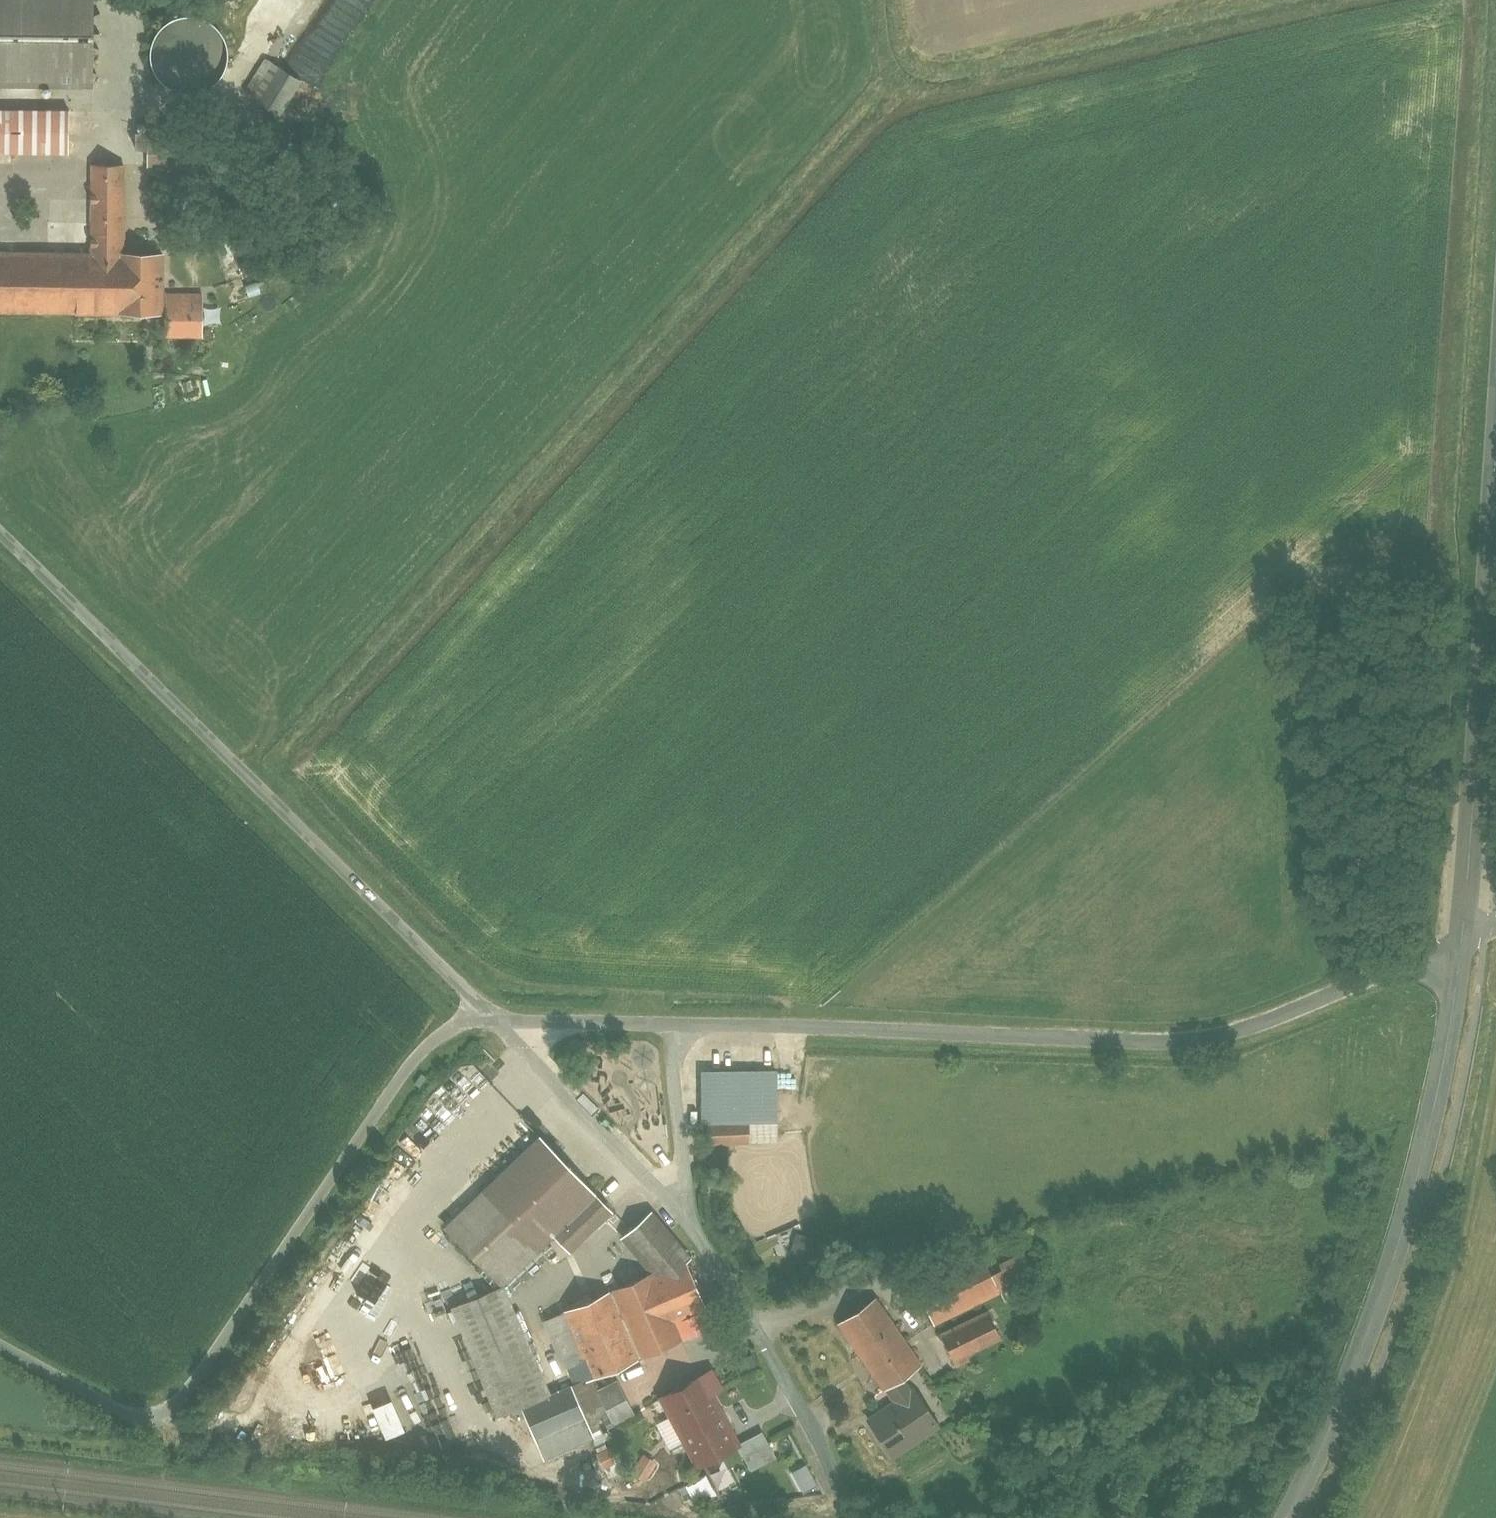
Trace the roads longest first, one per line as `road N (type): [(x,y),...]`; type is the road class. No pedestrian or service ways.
road 1 (residential): [(469,1002),(511,1024),(1212,1042),(1458,945)]
road 2 (residential): [(0,1345),(123,1416),(159,1422),(410,1067),(469,1002)]
road 3 (unclassified): [(469,1002),(0,541)]
road 4 (tertiary): [(1458,945),(1404,1223),(1339,1396),(1280,1517)]
road 5 (tertiary): [(1495,409),(1458,945)]

